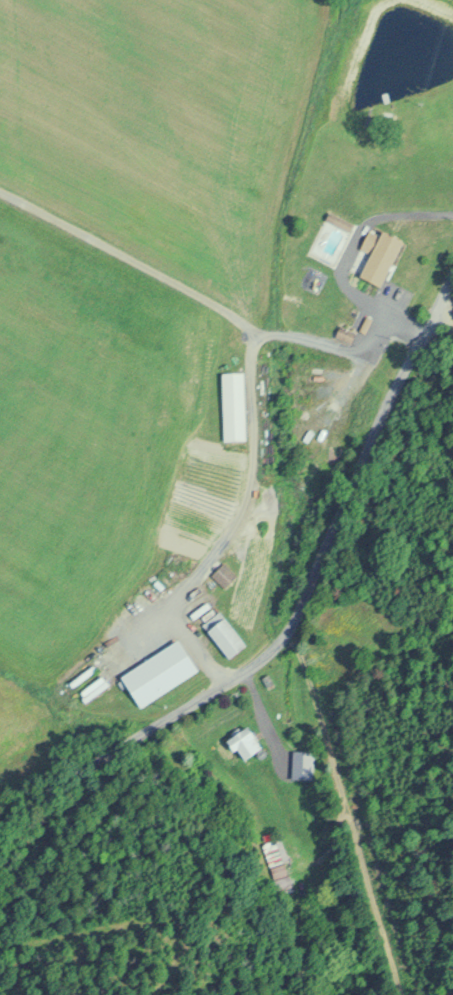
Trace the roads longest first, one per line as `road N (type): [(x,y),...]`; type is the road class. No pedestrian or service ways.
road 1 (residential): [(452,277),(383,406),(301,607),(277,642),(0,822)]
road 2 (track): [(0,190),(257,332),(363,346),(397,319),(431,317)]

